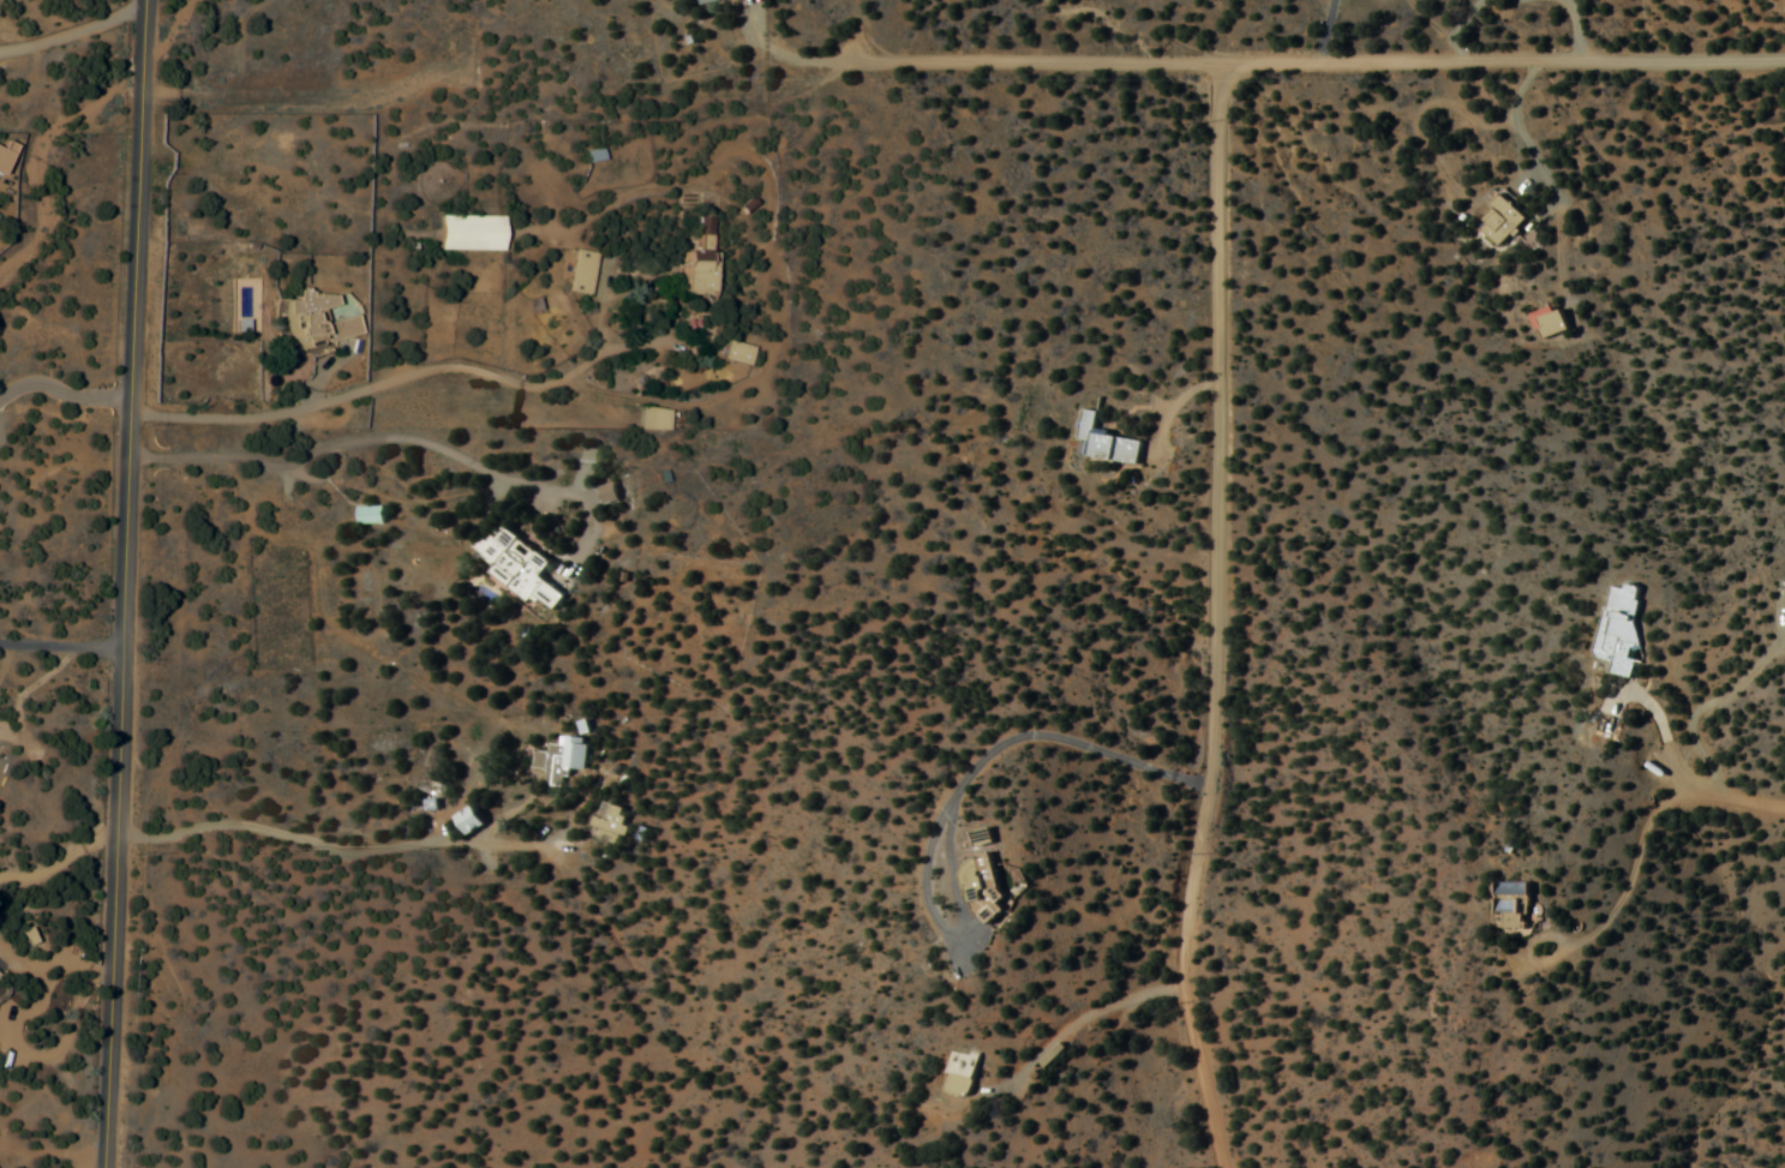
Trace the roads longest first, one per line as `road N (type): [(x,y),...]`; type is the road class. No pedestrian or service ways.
road 1 (residential): [(104,1167),(130,841),(125,736),(142,0)]
road 2 (residential): [(1216,65),(1210,784),(1194,828),(1180,987),(1219,1167)]
road 3 (residential): [(827,60),(1784,59)]
road 4 (residential): [(134,414),(211,435),(481,403),(550,427)]
road 5 (residential): [(1210,784),(1044,733),(972,761),(922,886)]
road 6 (residential): [(130,841),(187,846),(251,805),(286,821)]
road 7 (residential): [(1180,987),(1114,1004),(1029,1050)]
road 8 (residential): [(1784,807),(1699,791),(1648,737)]
road 9 (residential): [(142,8),(0,51)]
road 10 (residential): [(0,634),(127,633)]

